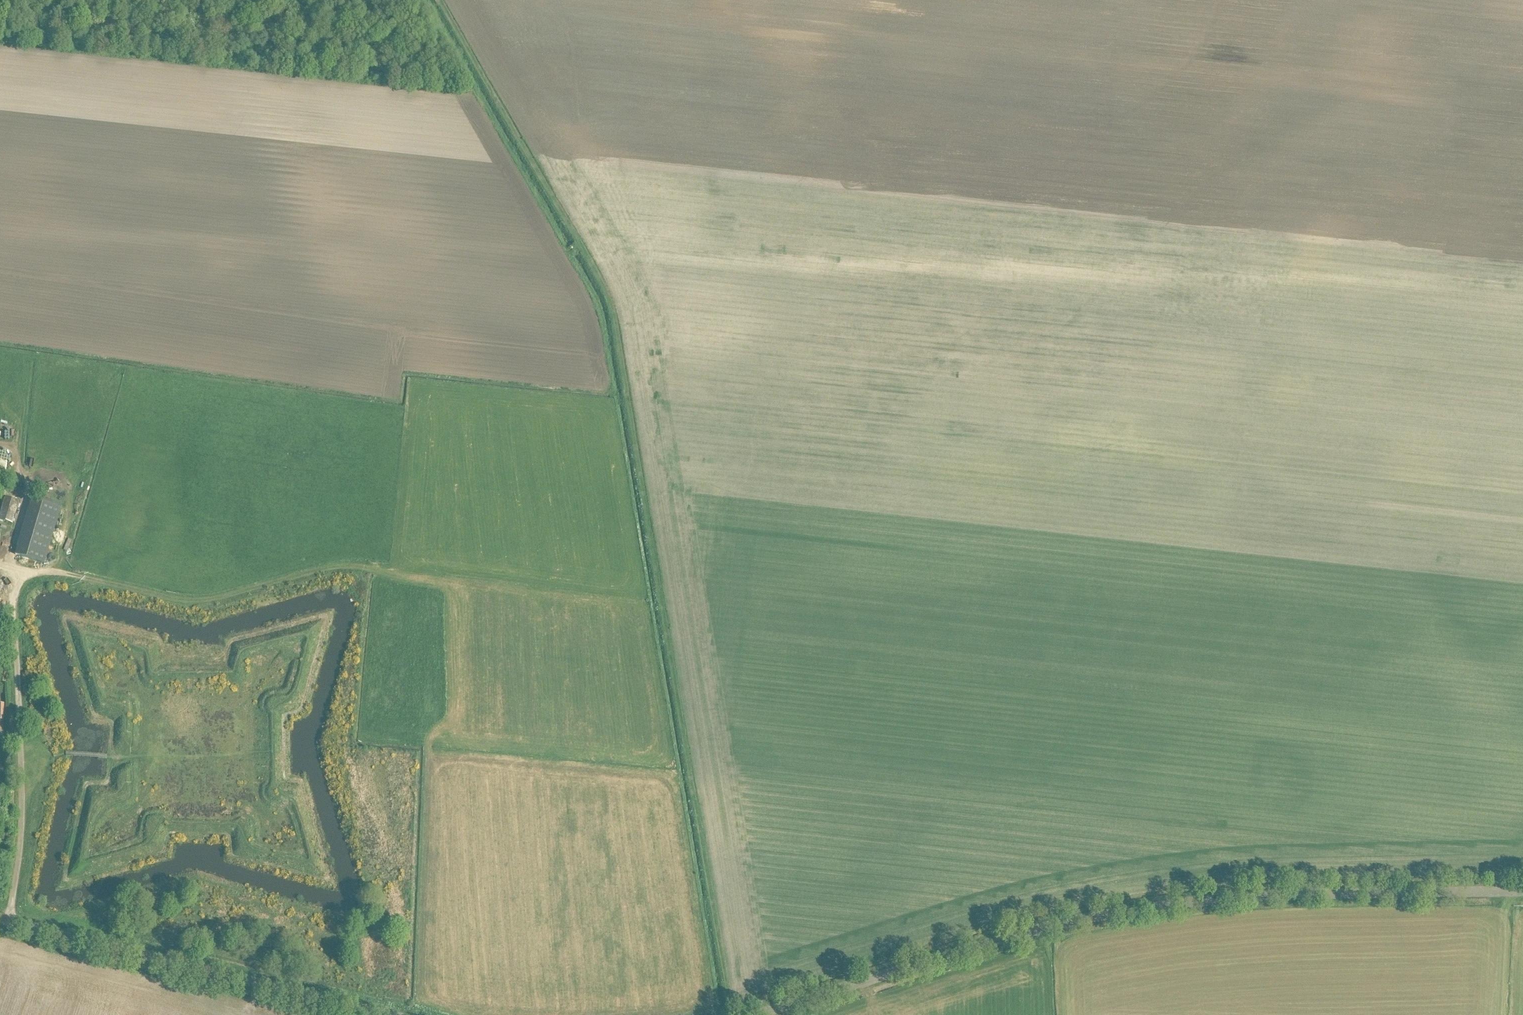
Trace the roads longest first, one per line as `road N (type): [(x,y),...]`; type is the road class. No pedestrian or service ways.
road 1 (track): [(436,0),(607,300),(731,1014)]
road 2 (tertiary): [(756,1014),(1104,915),(1286,895),(1522,891)]
road 3 (tertiary): [(0,919),(385,1014)]
road 4 (track): [(378,570),(332,568),(197,602),(0,565)]

